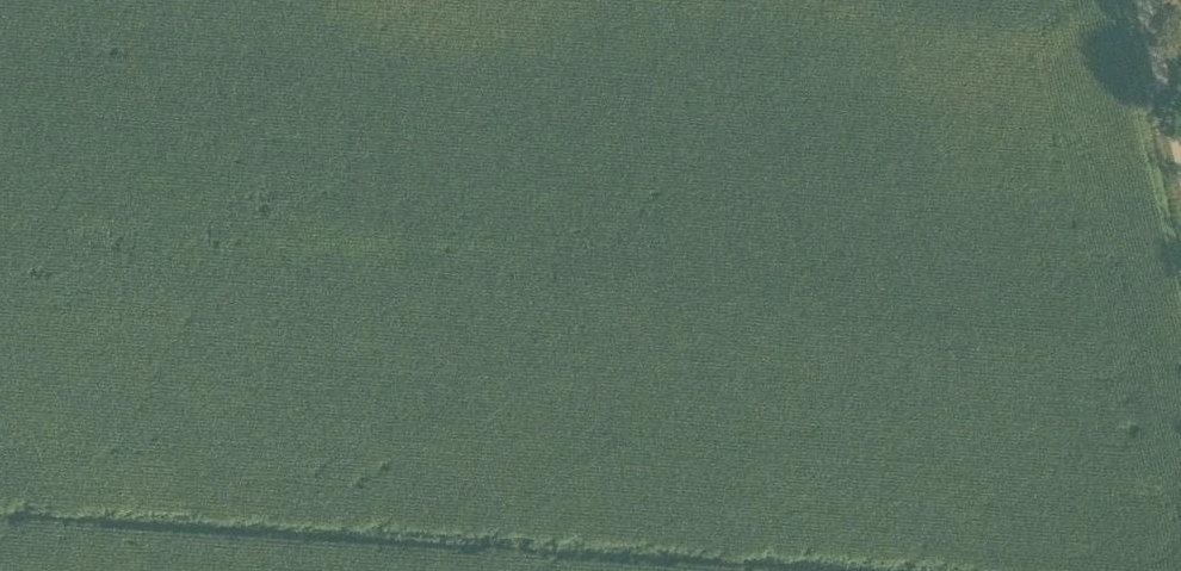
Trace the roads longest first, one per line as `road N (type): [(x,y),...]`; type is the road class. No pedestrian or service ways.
road 1 (unclassified): [(1180,188),(1134,0)]

